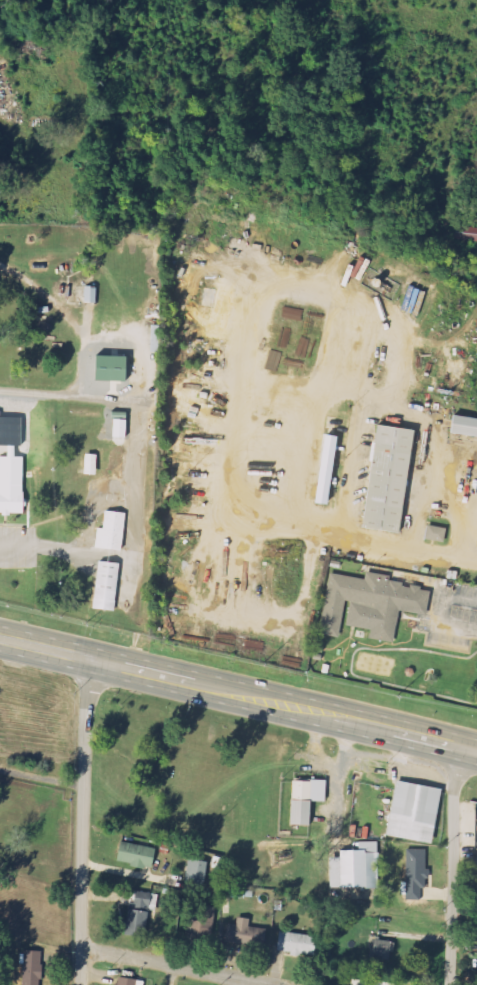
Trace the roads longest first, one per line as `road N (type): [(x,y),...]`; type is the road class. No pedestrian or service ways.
road 1 (trunk): [(476,751),(95,660)]
road 2 (residential): [(81,984),(85,724),(95,660)]
road 3 (residential): [(464,748),(453,798),(450,984)]
road 4 (residential): [(82,948),(271,984)]

